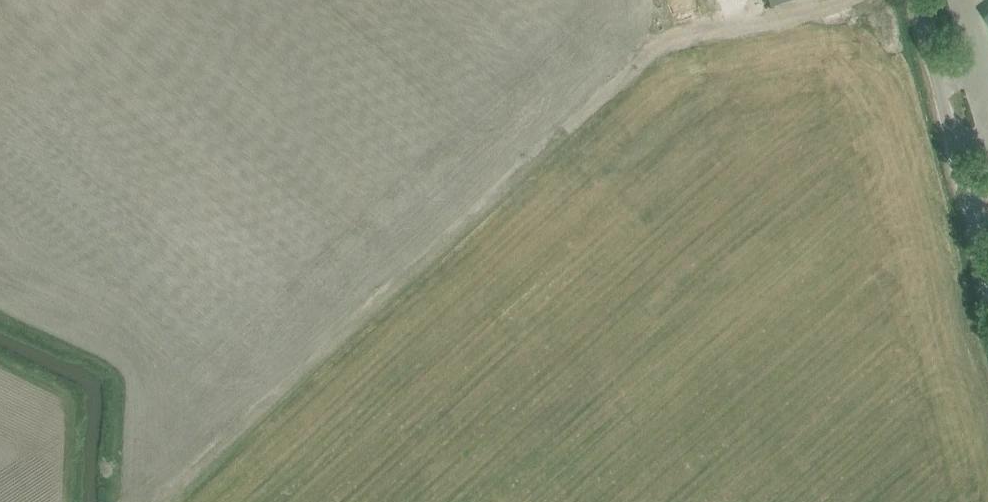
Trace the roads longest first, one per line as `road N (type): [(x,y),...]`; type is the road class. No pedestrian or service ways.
road 1 (unclassified): [(987,358),(898,0)]

